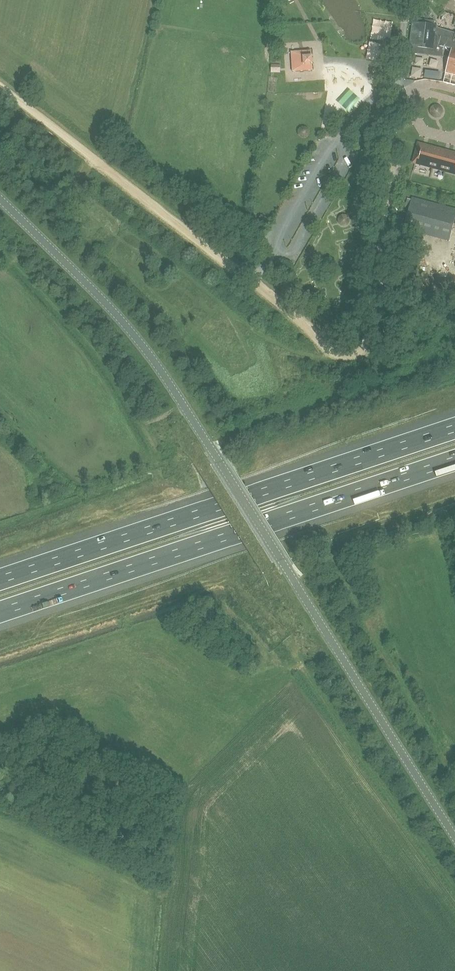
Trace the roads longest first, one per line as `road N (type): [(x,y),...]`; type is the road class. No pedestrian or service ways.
road 1 (tertiary): [(454,835),(150,355),(0,200)]
road 2 (motorway): [(454,428),(0,580)]
road 3 (motorway): [(0,612),(454,461)]
road 4 (track): [(249,280),(344,356),(369,347),(398,81),(363,110)]
road 5 (track): [(363,110),(282,244),(249,280)]
road 6 (track): [(89,156),(249,280)]

